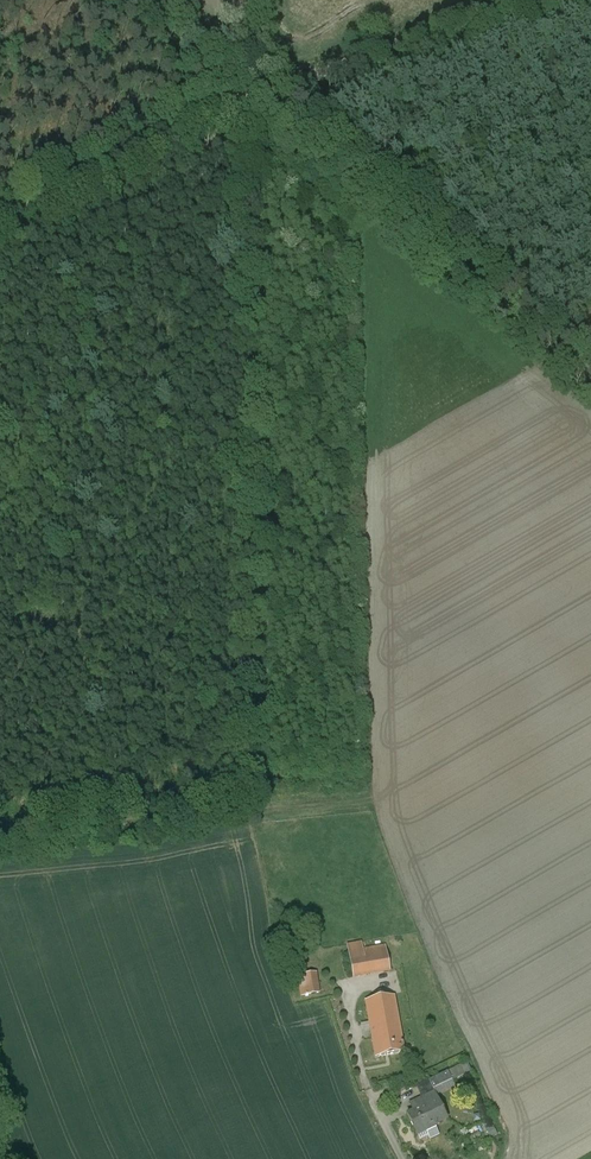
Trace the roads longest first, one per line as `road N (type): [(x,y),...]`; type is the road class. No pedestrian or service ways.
road 1 (unclassified): [(0,223),(235,105)]
road 2 (track): [(297,81),(512,0)]
road 3 (residential): [(402,1158),(364,1078),(346,993)]

